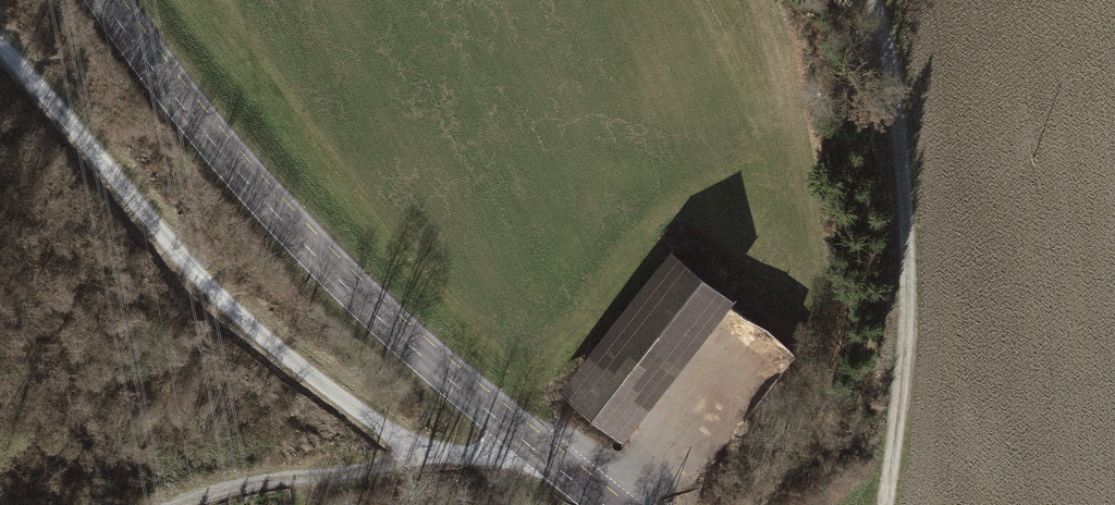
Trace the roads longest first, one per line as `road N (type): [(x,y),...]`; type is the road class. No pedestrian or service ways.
road 1 (secondary): [(605,504),(384,322),(269,207),(103,0)]
road 2 (track): [(421,459),(248,321),(164,239),(40,77),(0,42)]
road 3 (track): [(881,0),(900,47),(909,293),(885,504)]
road 4 (track): [(370,468),(195,504)]

